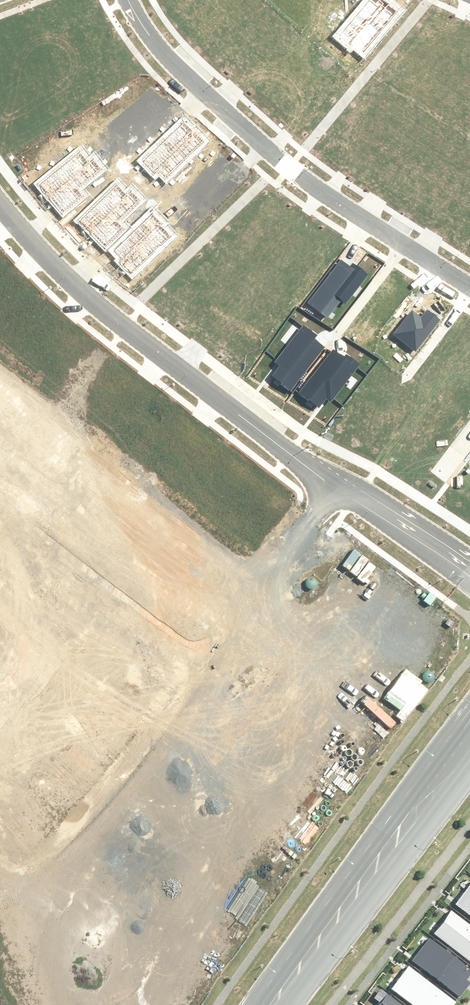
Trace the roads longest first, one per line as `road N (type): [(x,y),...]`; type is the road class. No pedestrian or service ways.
road 1 (residential): [(469,287),(245,127),(145,32),(125,0)]
road 2 (residential): [(339,487),(95,302),(0,209)]
road 3 (tertiary): [(276,1004),(469,746)]
road 4 (residential): [(203,665),(64,839),(33,861)]
road 5 (residential): [(203,665),(44,533),(0,508)]
road 6 (residential): [(339,487),(203,665)]
road 7 (residential): [(33,861),(13,909),(93,974),(99,985),(90,1004)]
road 8 (residential): [(469,576),(339,487)]

